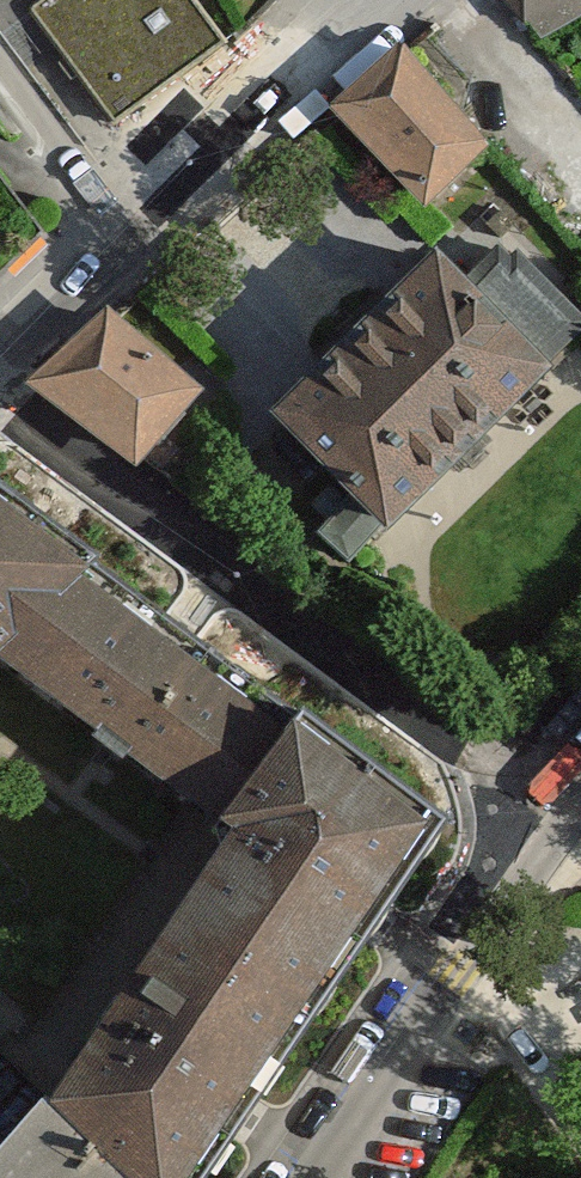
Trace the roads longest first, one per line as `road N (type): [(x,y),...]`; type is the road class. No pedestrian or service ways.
road 1 (residential): [(0,397),(558,820)]
road 2 (residential): [(0,360),(394,0)]
road 3 (residential): [(320,1177),(558,820)]

